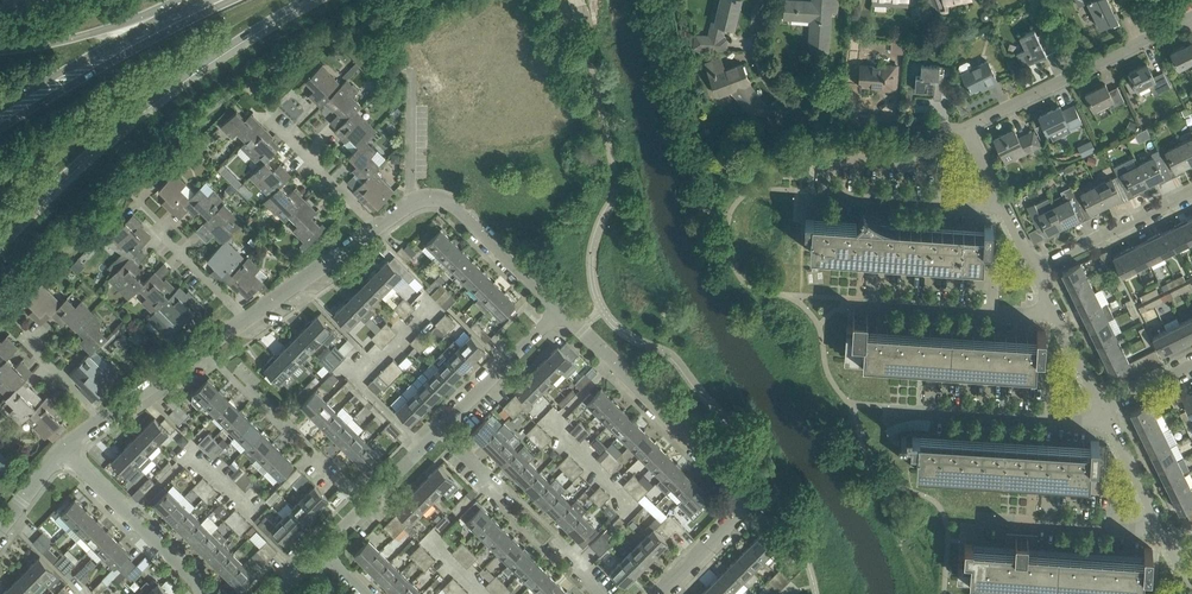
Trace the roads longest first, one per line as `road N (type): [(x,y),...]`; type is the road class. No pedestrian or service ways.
road 1 (secondary): [(0,239),(174,86),(321,0)]
road 2 (residential): [(667,593),(733,518),(740,488),(560,312)]
road 3 (residential): [(756,0),(744,45),(749,72),(792,119),(964,132)]
road 4 (residential): [(964,132),(1191,19)]
road 5 (residential): [(560,312),(444,201),(411,204),(376,229)]
road 6 (residential): [(601,593),(440,432)]
road 7 (secondary): [(0,125),(194,15)]
road 8 (residential): [(1001,208),(797,192)]
road 9 (residential): [(207,593),(60,452)]
road 10 (secondary): [(194,15),(0,51)]
road 11 (residential): [(916,411),(1106,419)]
road 12 (residential): [(866,303),(1053,315)]
road 13 (residential): [(1031,269),(1191,192)]
road 14 (residential): [(1159,533),(983,522)]
road 15 (residential): [(242,324),(101,419)]
road 16 (residential): [(560,312),(440,432)]
road 17 (residential): [(376,229),(242,324)]
road 18 (residential): [(376,229),(272,124)]
road 19 (residential): [(1159,533),(1106,419)]

